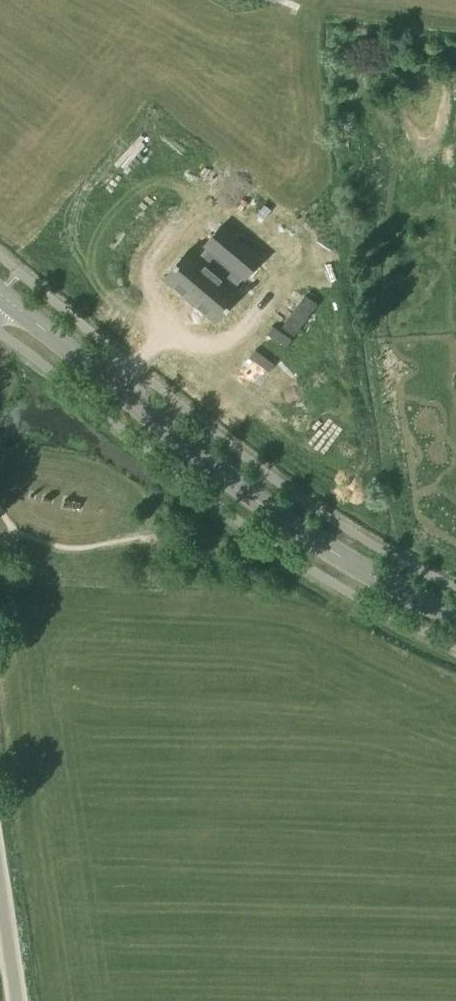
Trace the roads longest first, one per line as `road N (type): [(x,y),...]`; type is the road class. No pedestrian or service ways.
road 1 (tertiary): [(455,620),(374,581),(199,459),(0,293)]
road 2 (unclassified): [(19,1000),(0,876)]

